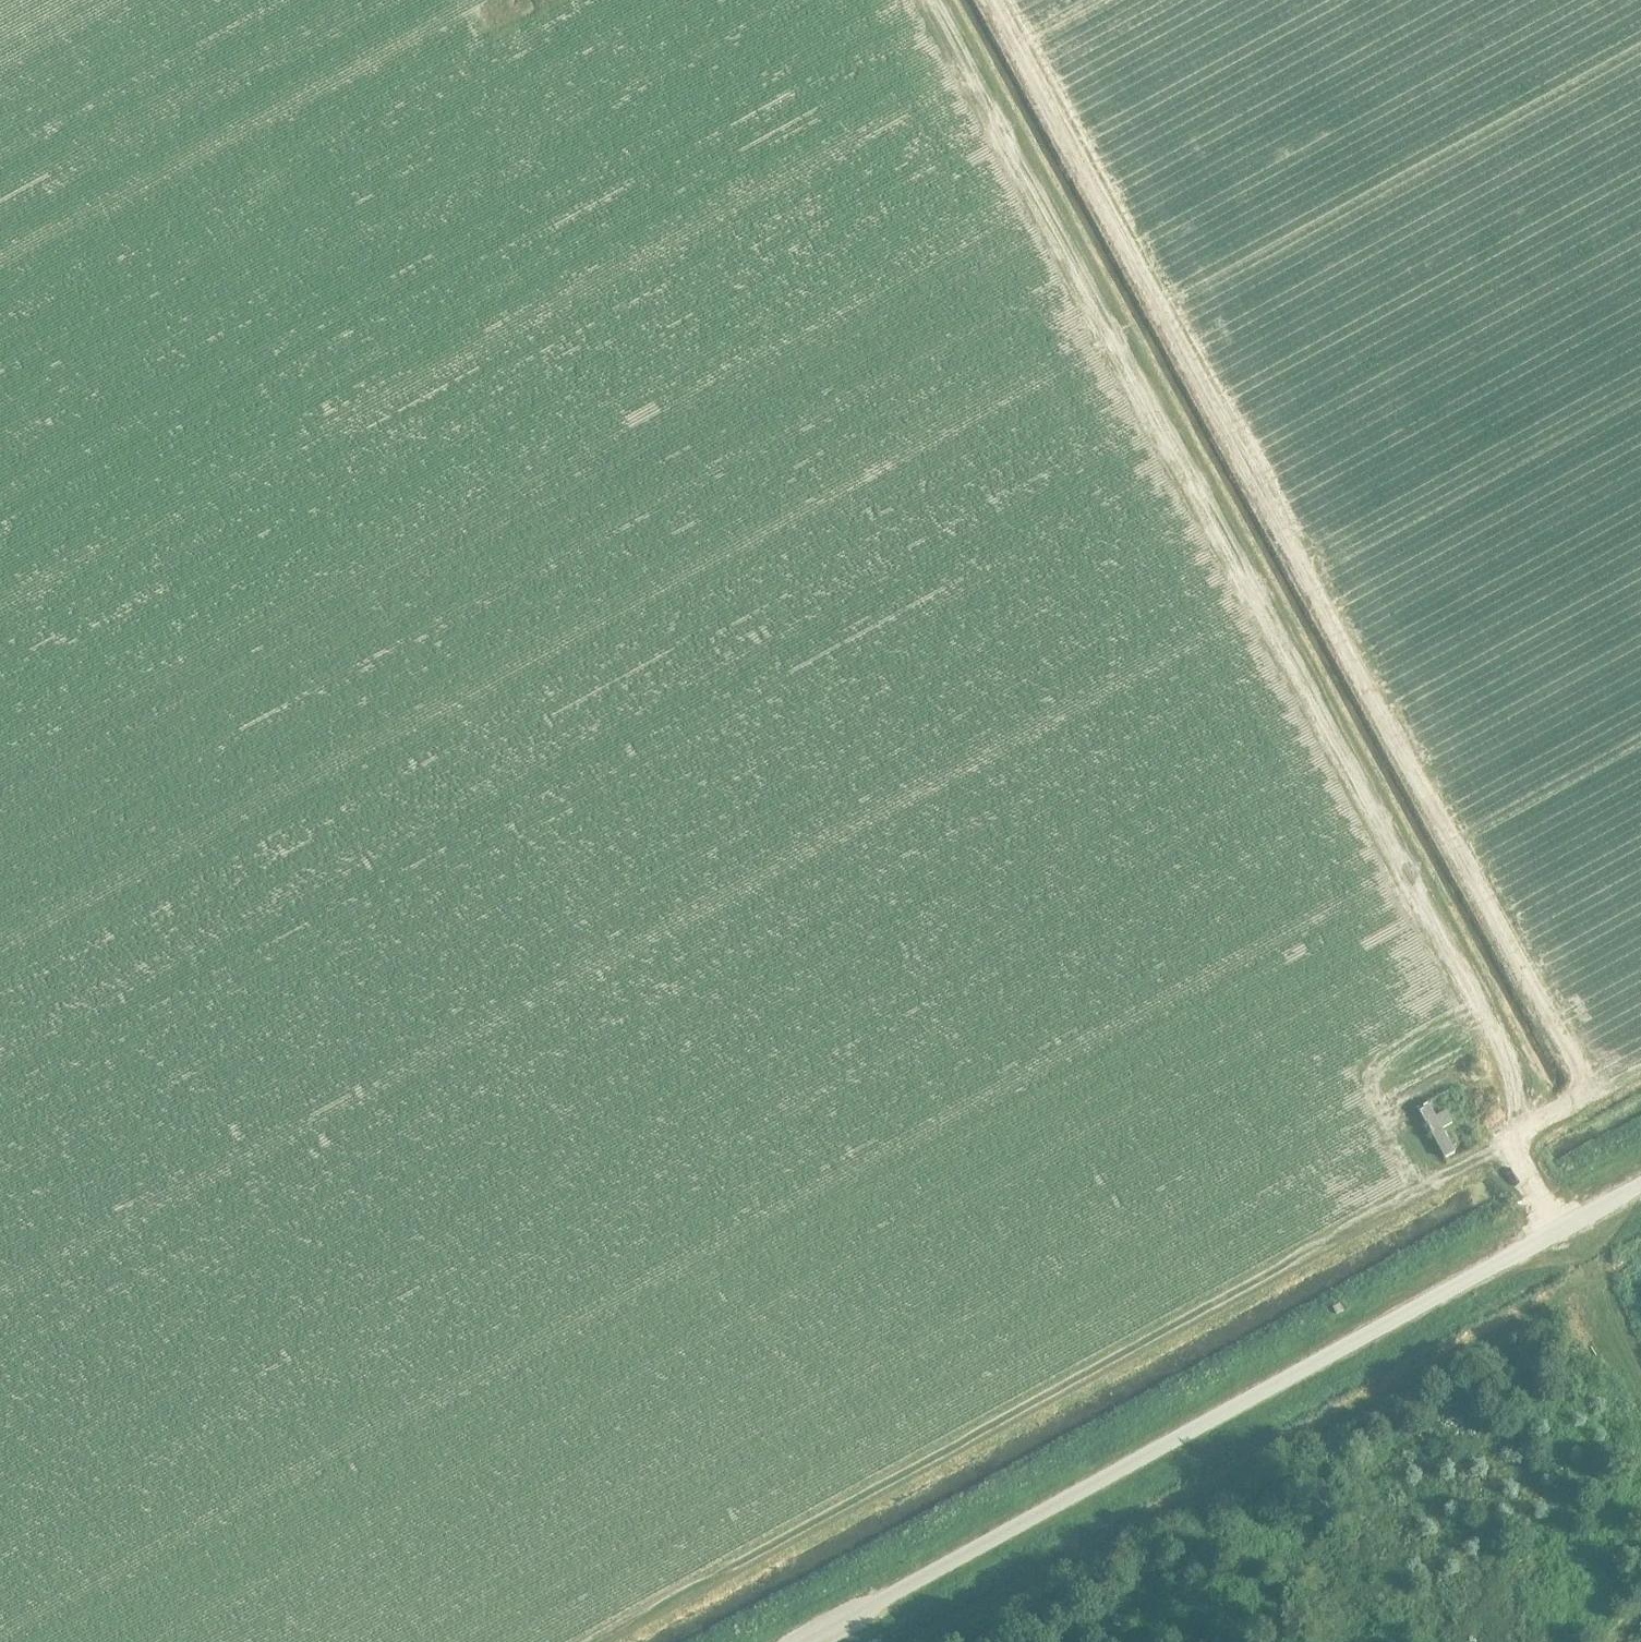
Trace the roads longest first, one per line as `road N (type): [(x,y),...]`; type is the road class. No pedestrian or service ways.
road 1 (unclassified): [(809,1641),(1640,1189)]

